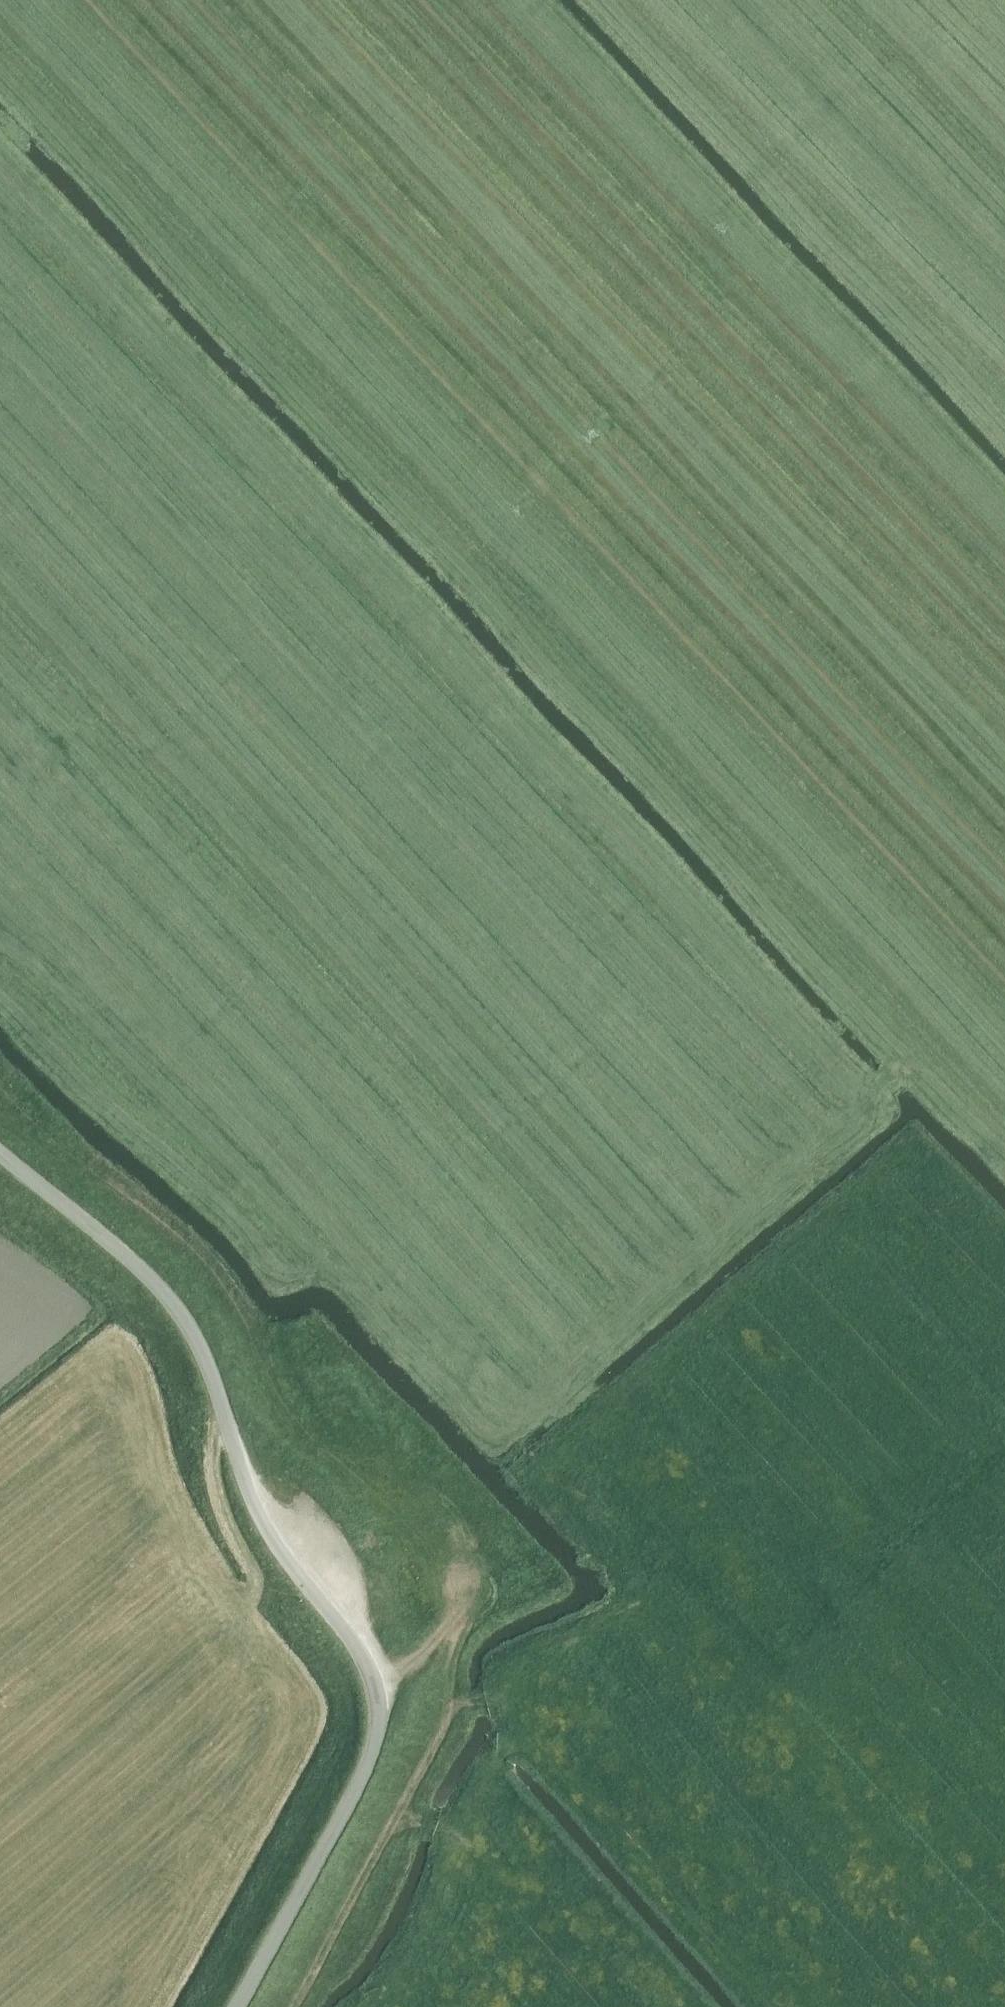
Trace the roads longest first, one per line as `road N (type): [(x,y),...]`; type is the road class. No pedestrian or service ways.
road 1 (unclassified): [(234,2006),(358,1788),(378,1740),(380,1707),(358,1644),(269,1532),(181,1309),(131,1257),(0,1153)]
road 2 (track): [(843,1979),(620,1718),(1004,1516)]
road 3 (track): [(620,1718),(448,1703)]

